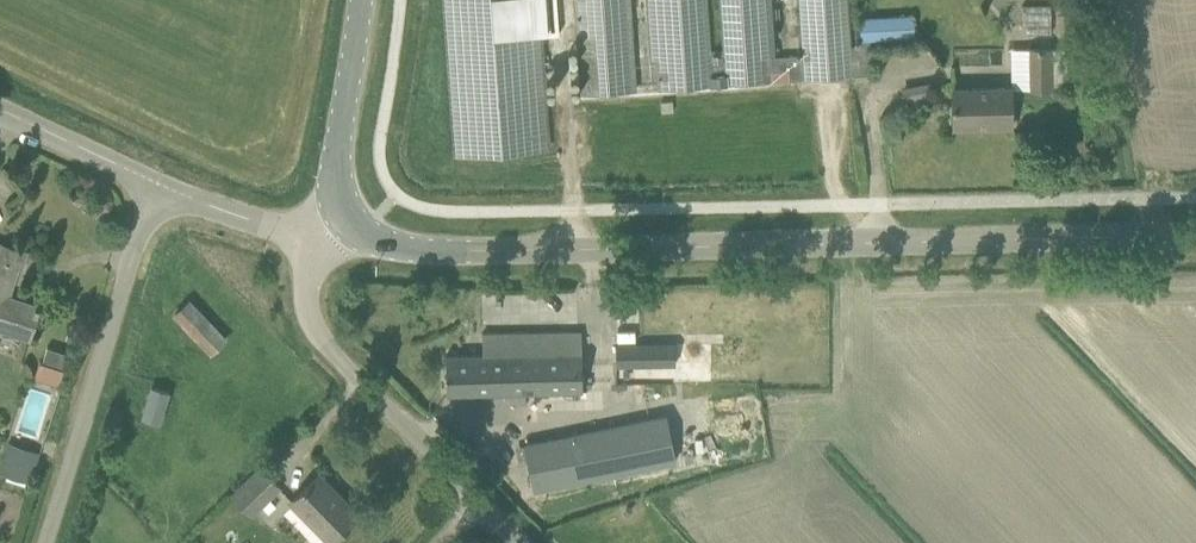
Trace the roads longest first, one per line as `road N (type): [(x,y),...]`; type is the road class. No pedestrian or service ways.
road 1 (tertiary): [(348,224),(377,242),(424,253),(1195,239)]
road 2 (unclassified): [(518,542),(345,367),(314,322),(309,238)]
road 3 (unclassified): [(52,542),(157,190)]
road 4 (tertiary): [(348,224),(333,196),(331,162),(358,0)]
road 5 (unclassified): [(157,190),(0,120)]
road 6 (unclassified): [(309,238),(157,190)]

